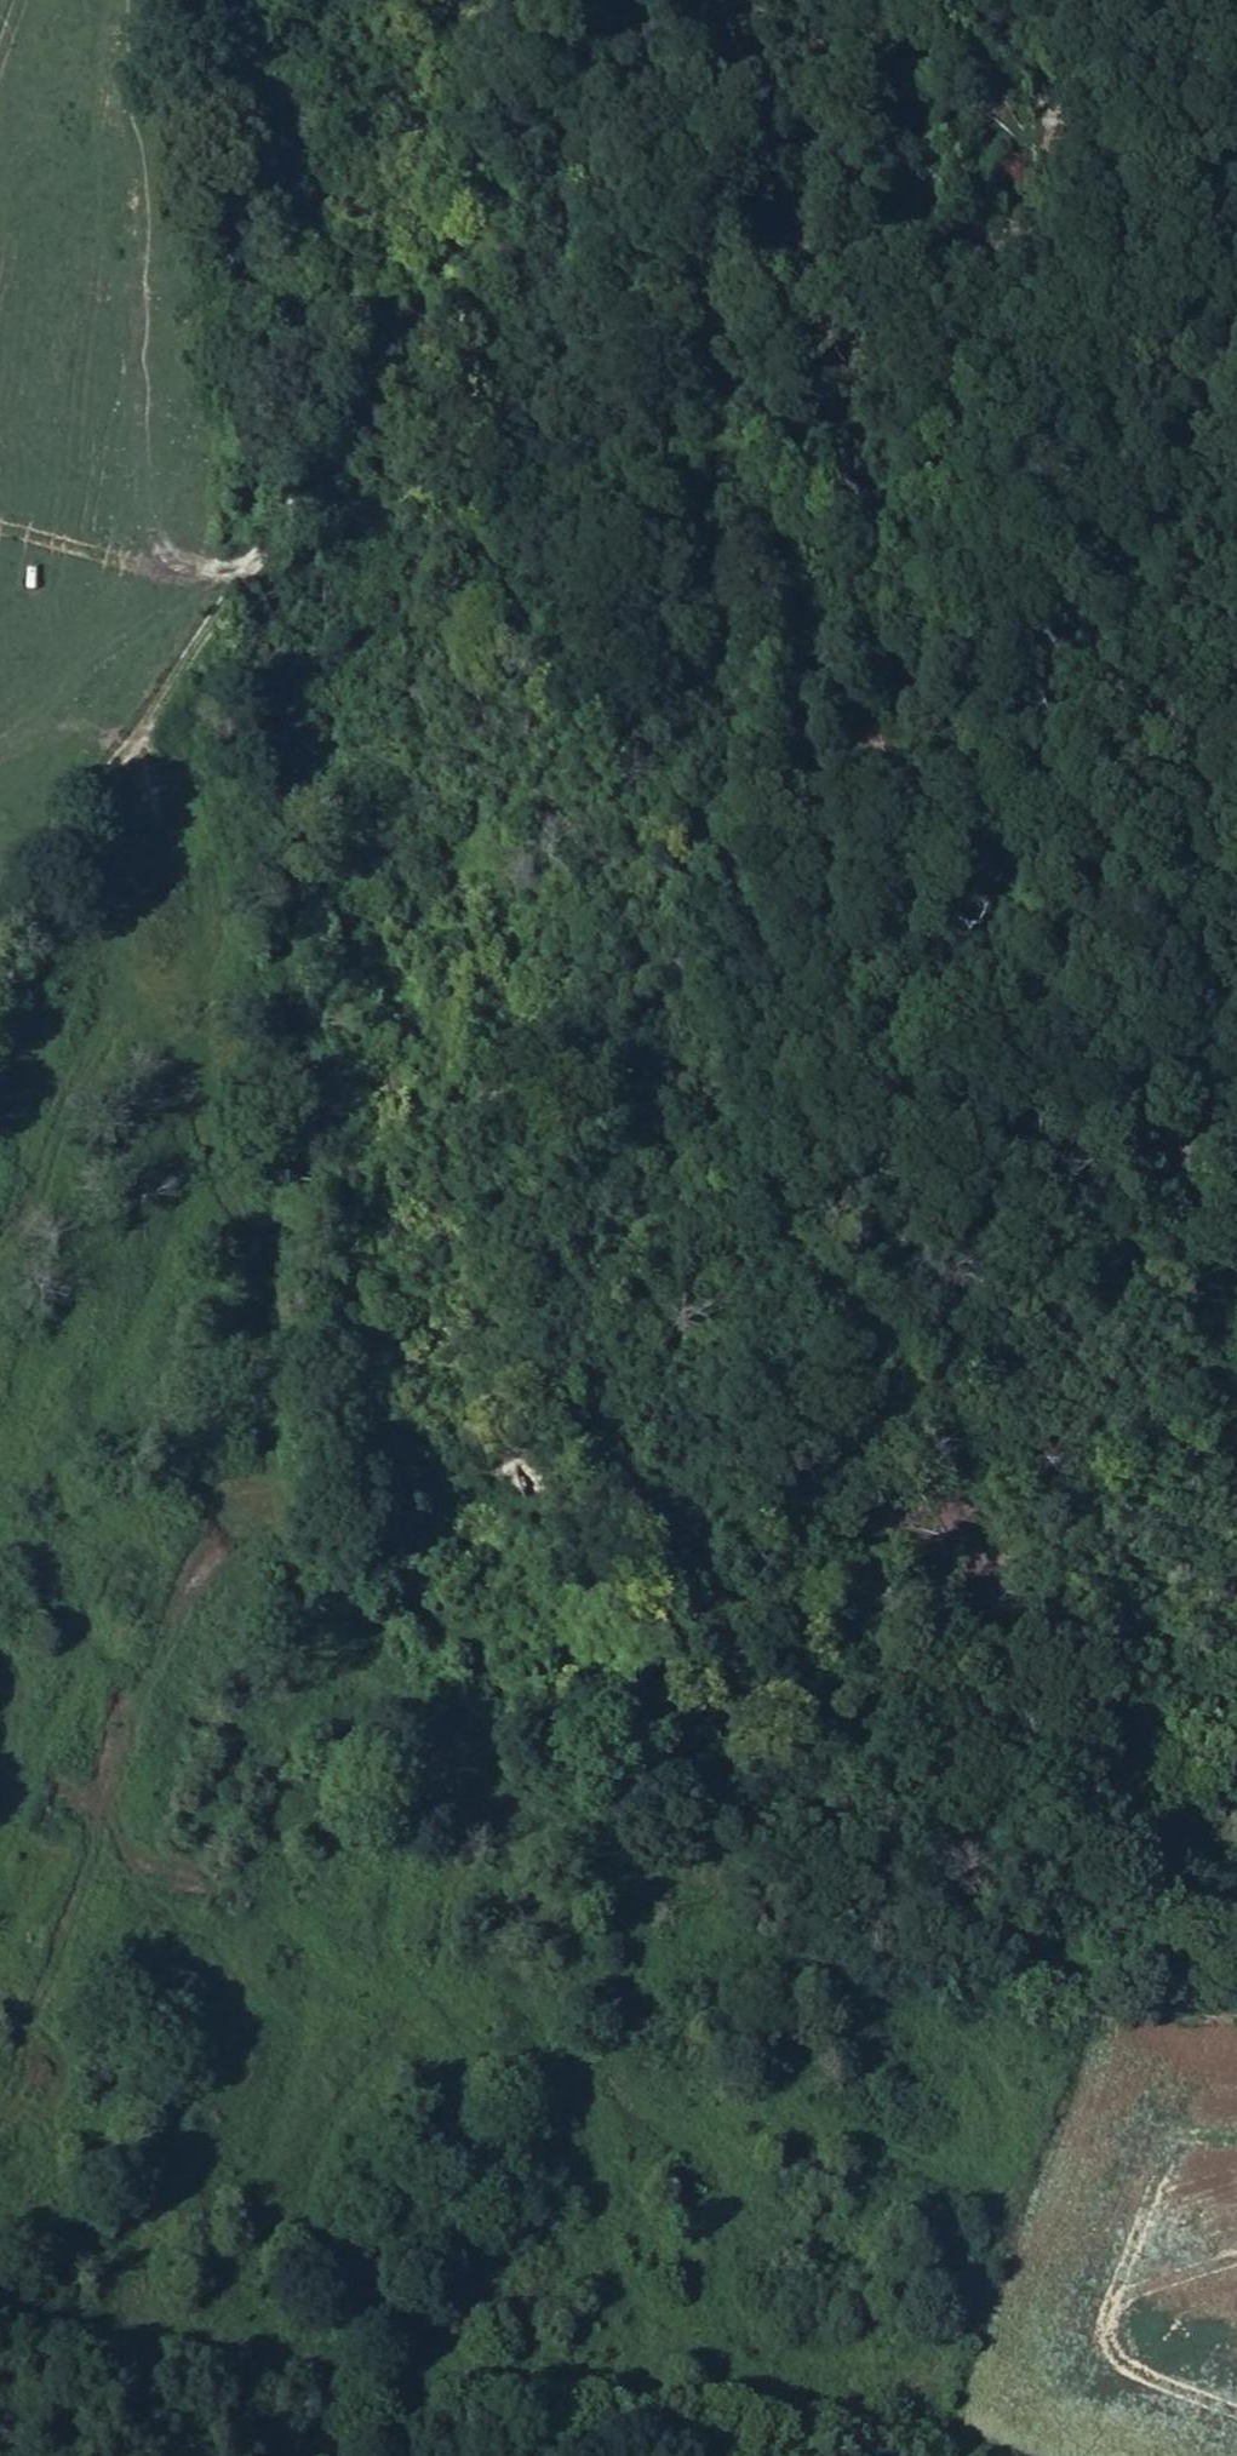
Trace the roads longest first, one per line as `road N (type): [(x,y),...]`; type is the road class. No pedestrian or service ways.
road 1 (track): [(227,0),(274,506),(256,588),(0,933)]

